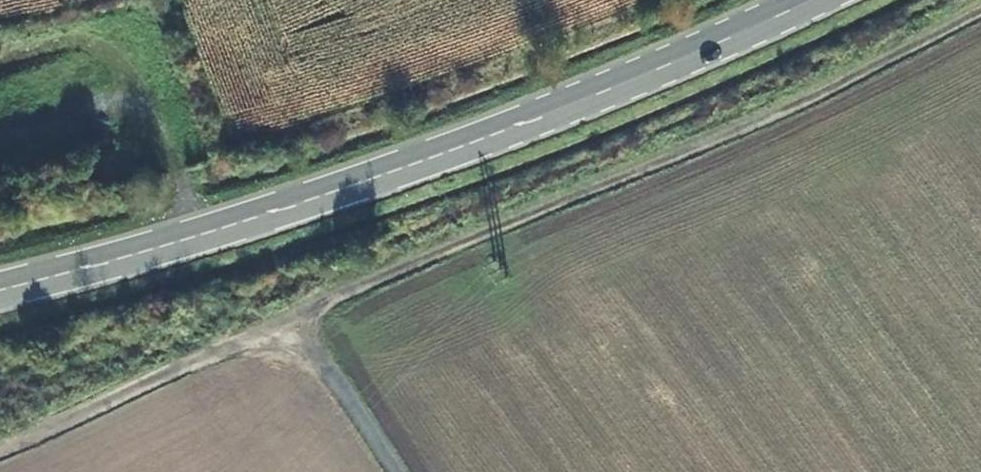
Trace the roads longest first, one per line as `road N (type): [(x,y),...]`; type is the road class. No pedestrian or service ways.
road 1 (track): [(0,455),(380,279),(739,134),(980,12)]
road 2 (secondary): [(0,287),(201,234),(516,127),(815,0)]
road 3 (track): [(387,471),(285,326)]

